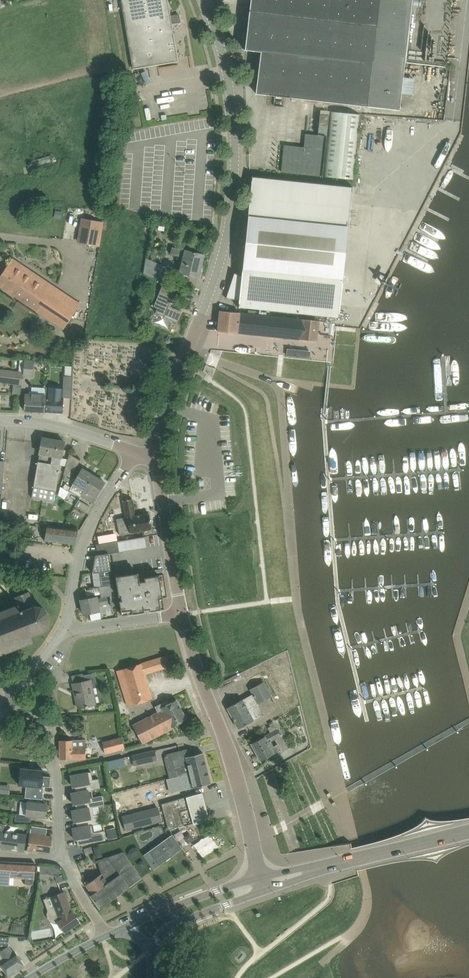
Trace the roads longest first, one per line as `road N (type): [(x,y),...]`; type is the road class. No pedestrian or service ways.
road 1 (tertiary): [(187,354),(219,265),(236,180),(236,114),(206,0)]
road 2 (tertiary): [(261,882),(182,614)]
road 3 (tertiary): [(261,882),(468,830)]
road 4 (residential): [(63,629),(84,546),(133,450)]
road 5 (residential): [(65,856),(57,768),(22,678)]
road 6 (tertiary): [(182,614),(157,456)]
road 7 (residential): [(133,450),(0,420)]

